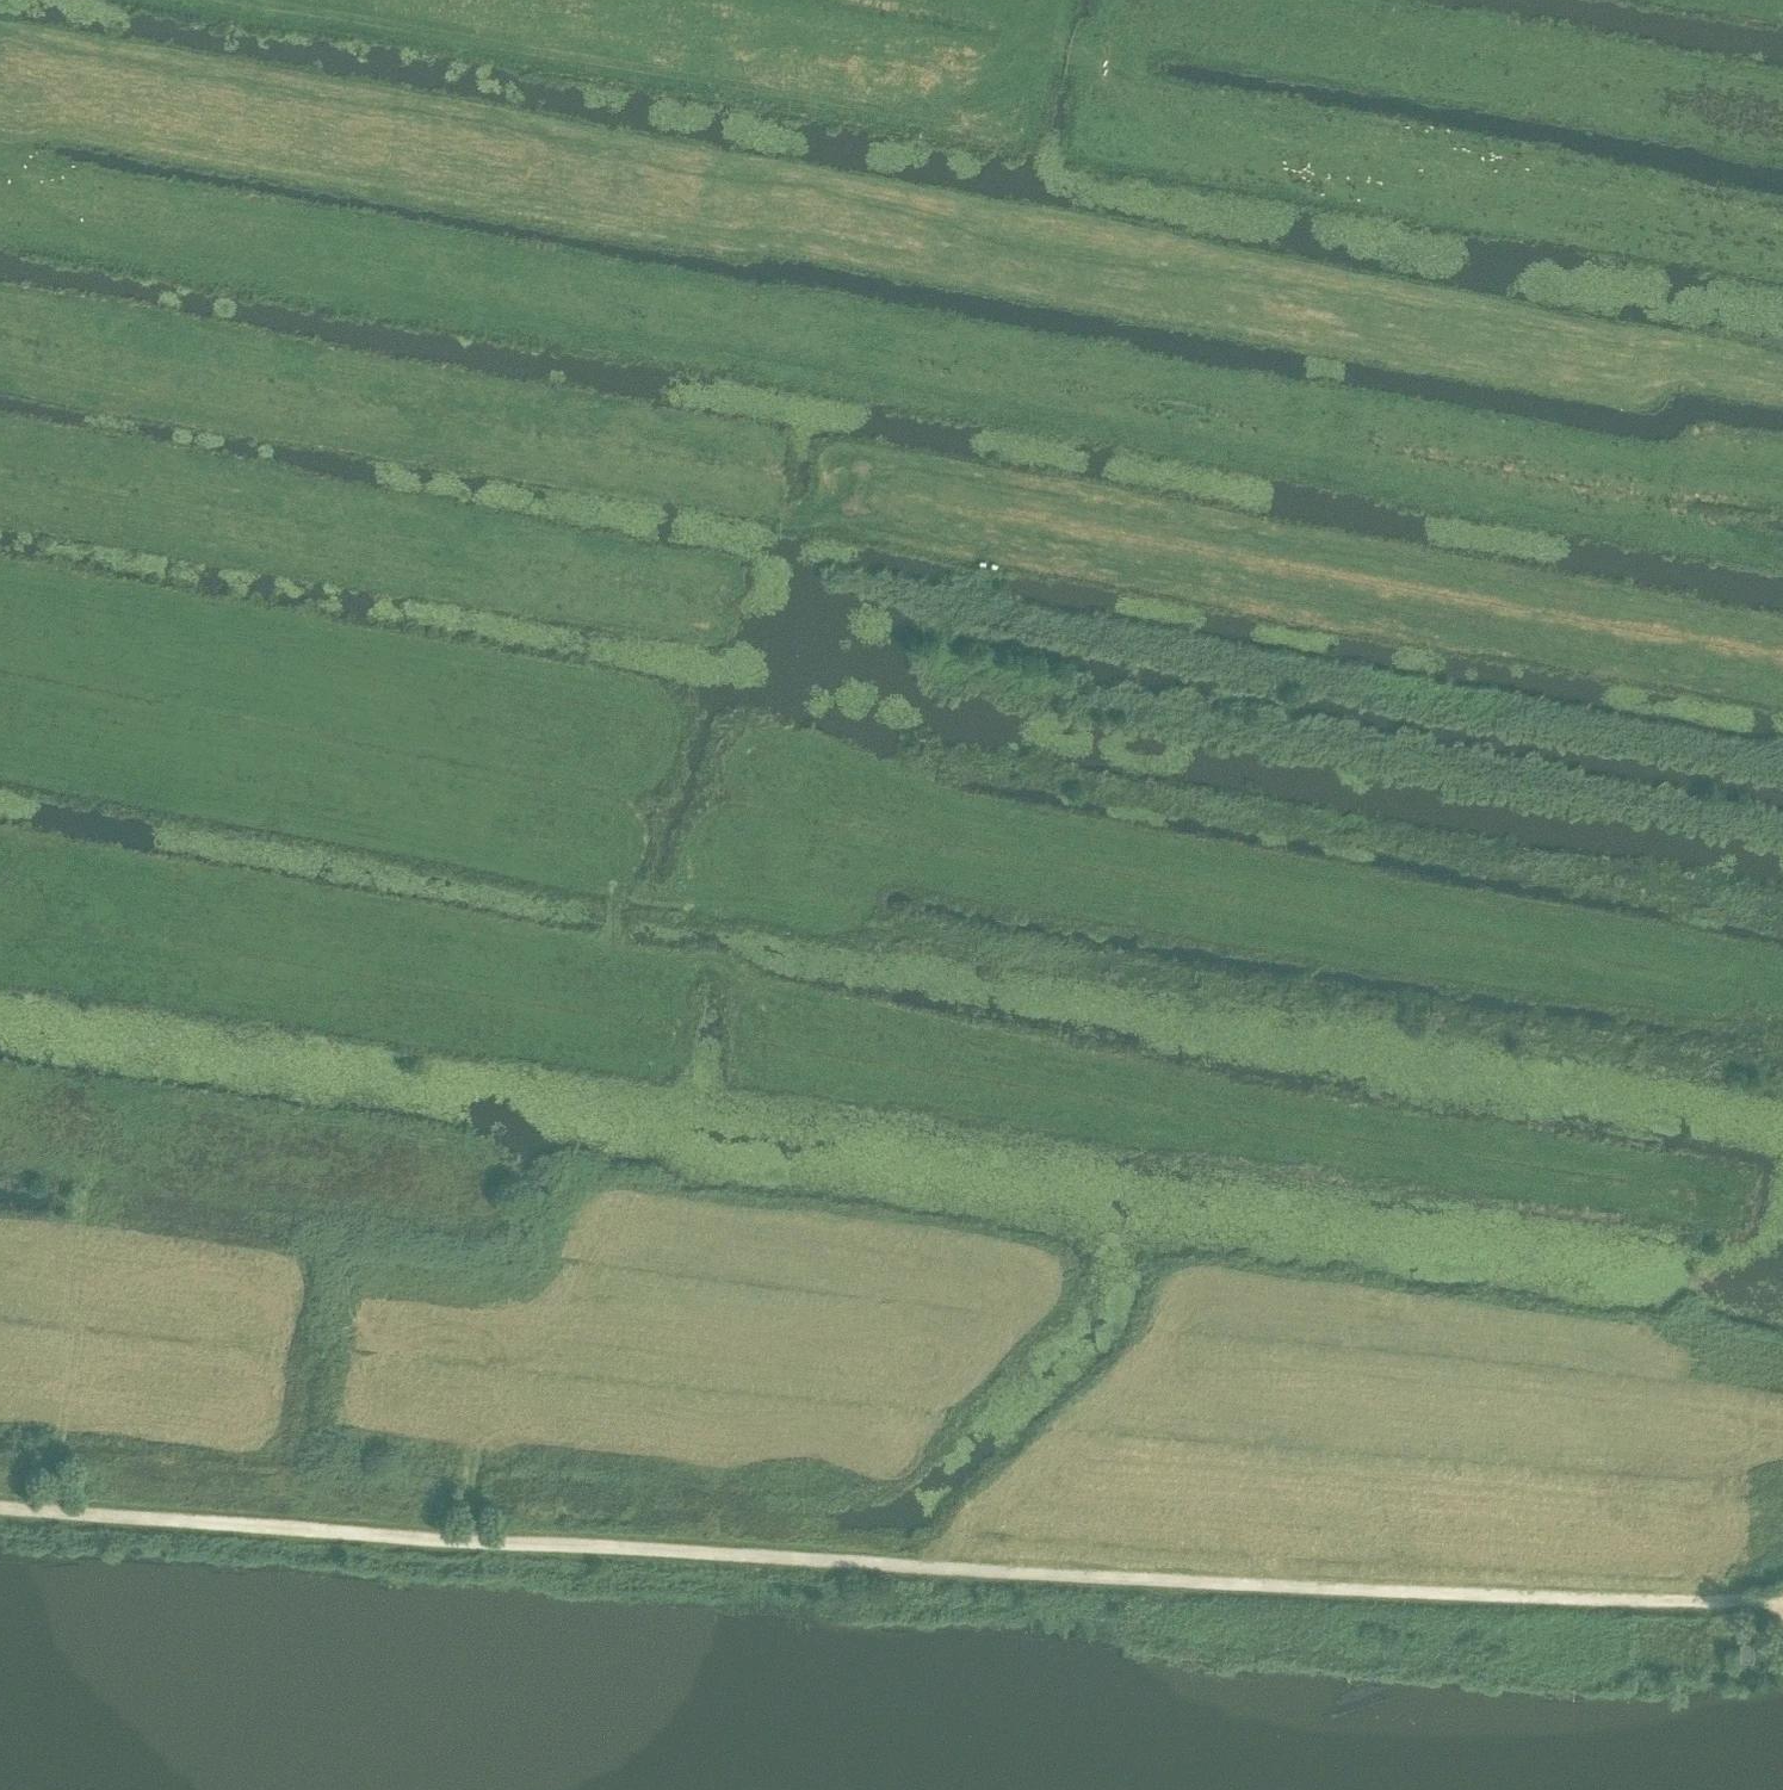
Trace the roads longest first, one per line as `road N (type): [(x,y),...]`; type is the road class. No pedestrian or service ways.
road 1 (track): [(1782,1596),(1740,1603),(1242,1584),(0,1512)]

